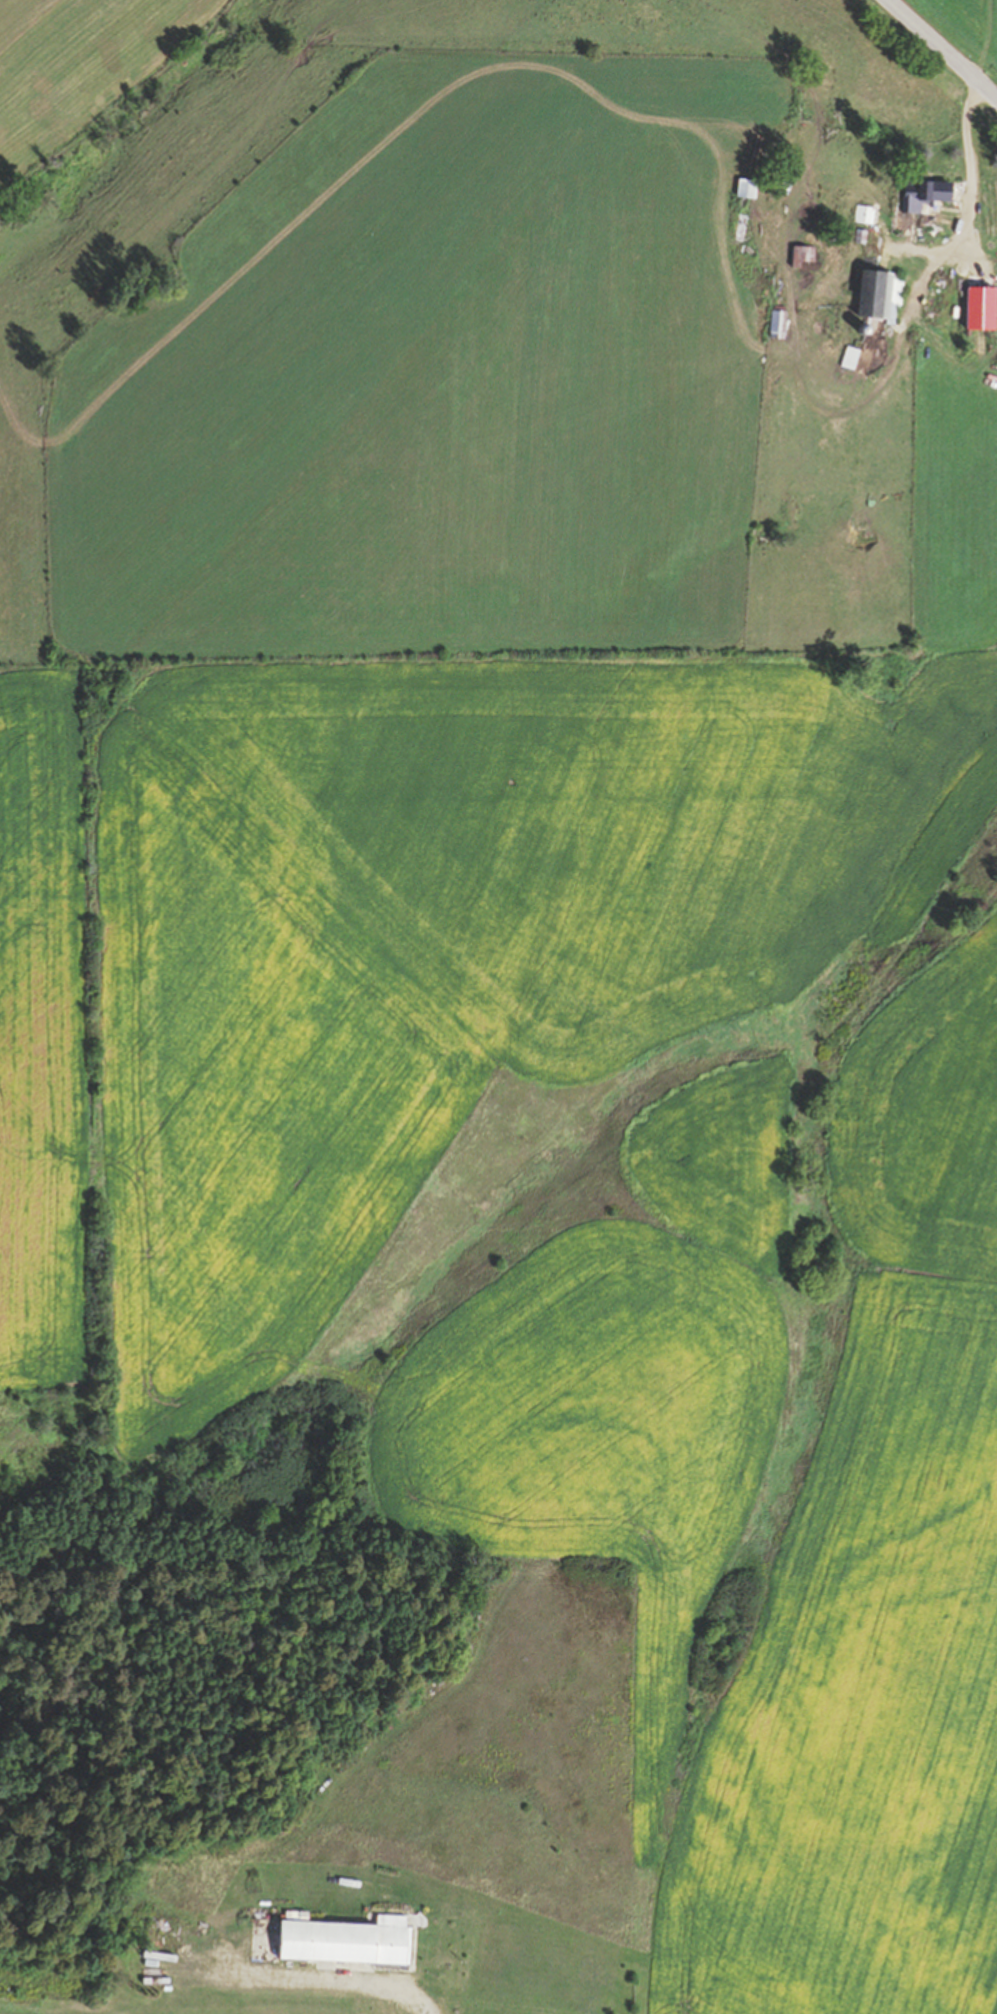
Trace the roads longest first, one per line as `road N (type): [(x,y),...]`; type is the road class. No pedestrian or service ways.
road 1 (track): [(905,329),(872,399),(832,415),(805,397),(786,357),(764,348)]
road 2 (secondary): [(996,98),(892,0)]

